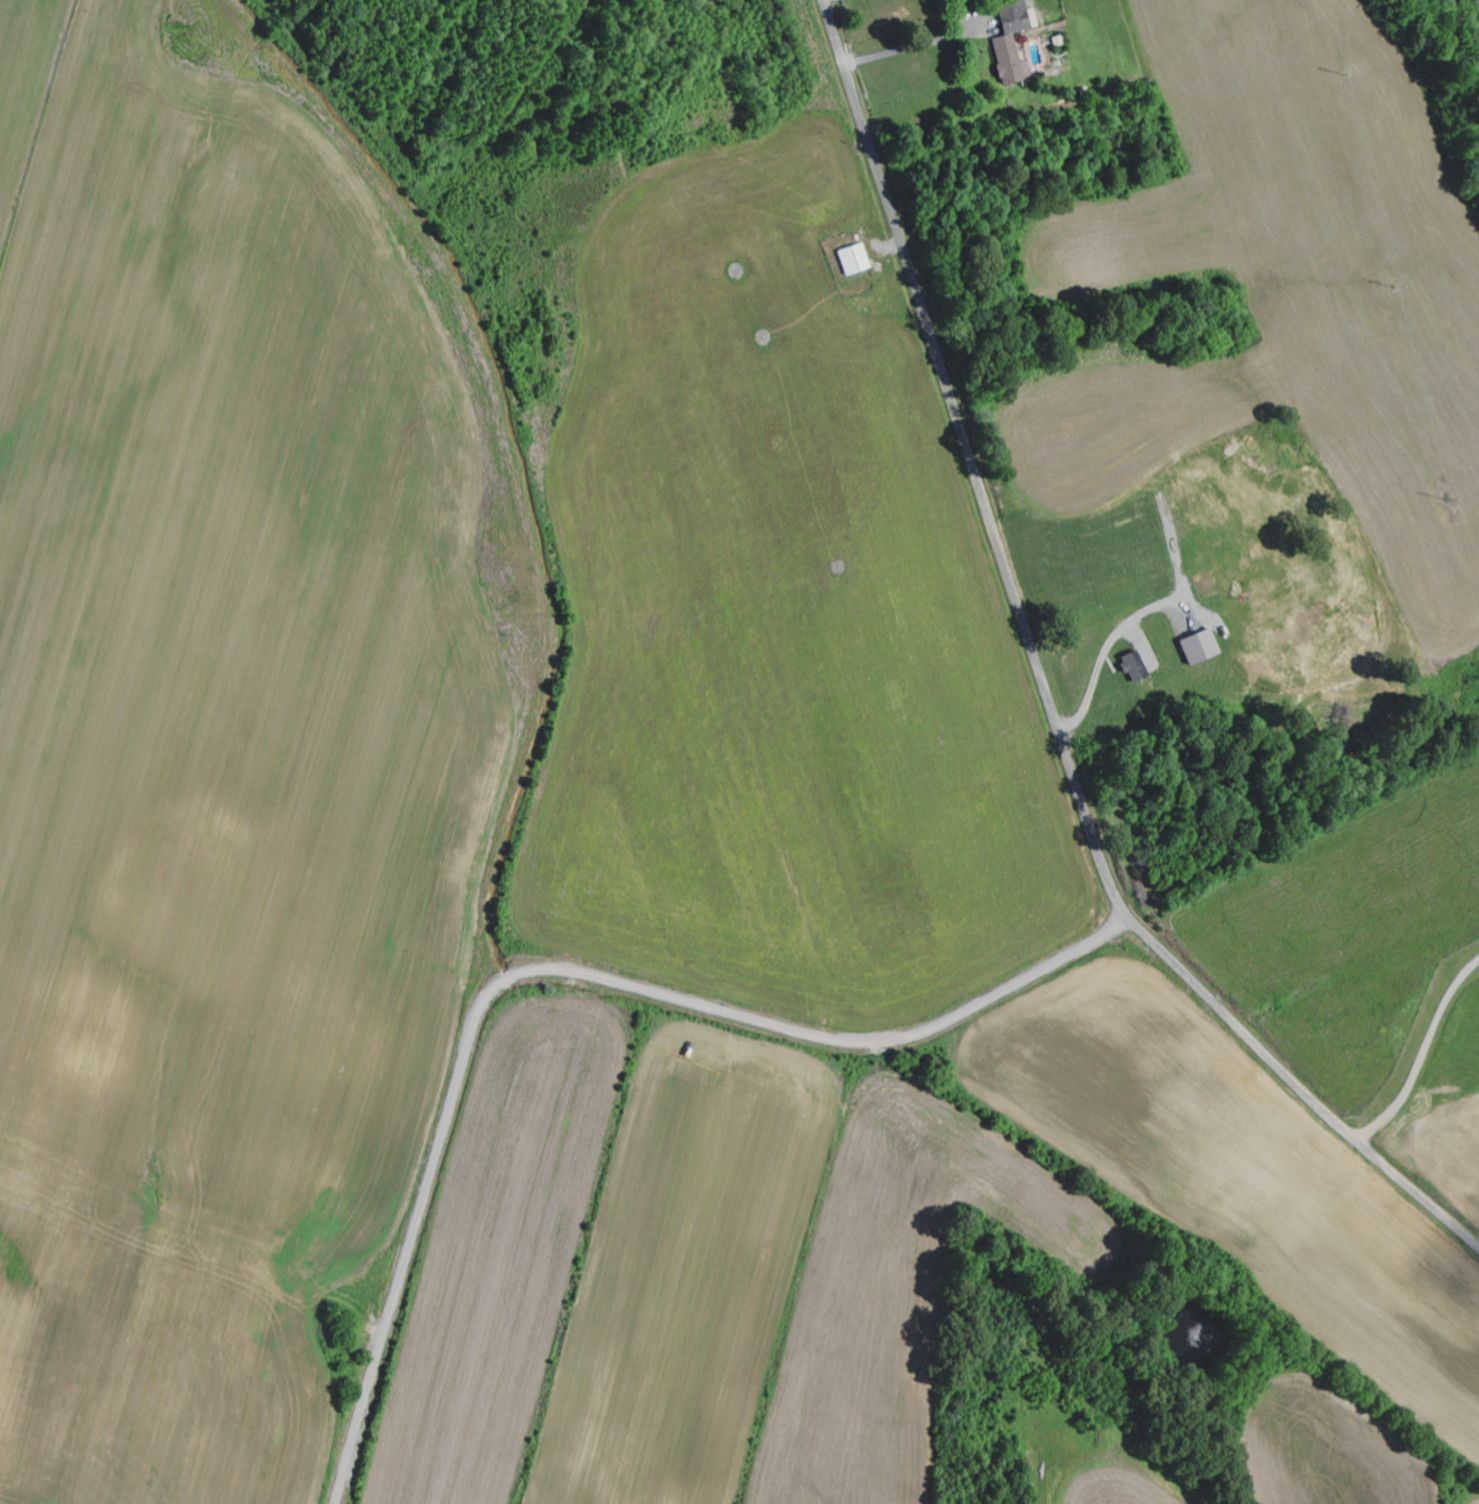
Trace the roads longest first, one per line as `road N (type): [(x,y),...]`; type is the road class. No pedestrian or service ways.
road 1 (residential): [(1478,1249),(1321,1109),(1118,899),(823,0)]
road 2 (residential): [(338,1503),(471,1040),(497,989),(531,973),(573,973),(816,1037),(876,1042),(960,1017),(1130,917)]

